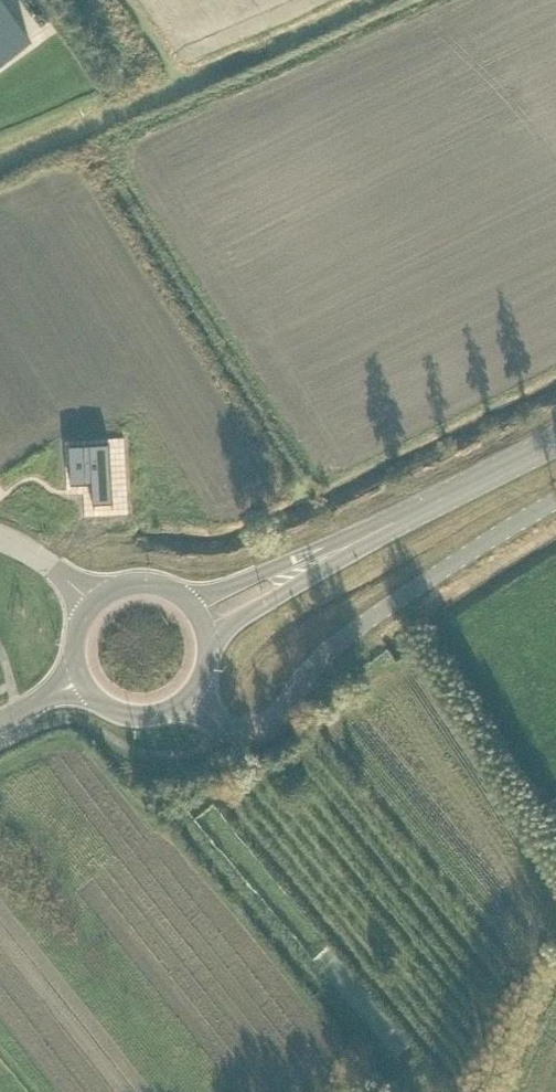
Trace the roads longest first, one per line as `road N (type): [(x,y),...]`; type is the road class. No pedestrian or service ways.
road 1 (unclassified): [(187,698),(233,726),(268,727),(311,667),(351,630),(555,499)]
road 2 (primary): [(210,650),(240,619),(406,516)]
road 3 (primary): [(406,516),(187,596)]
road 4 (primary): [(406,516),(555,441)]

